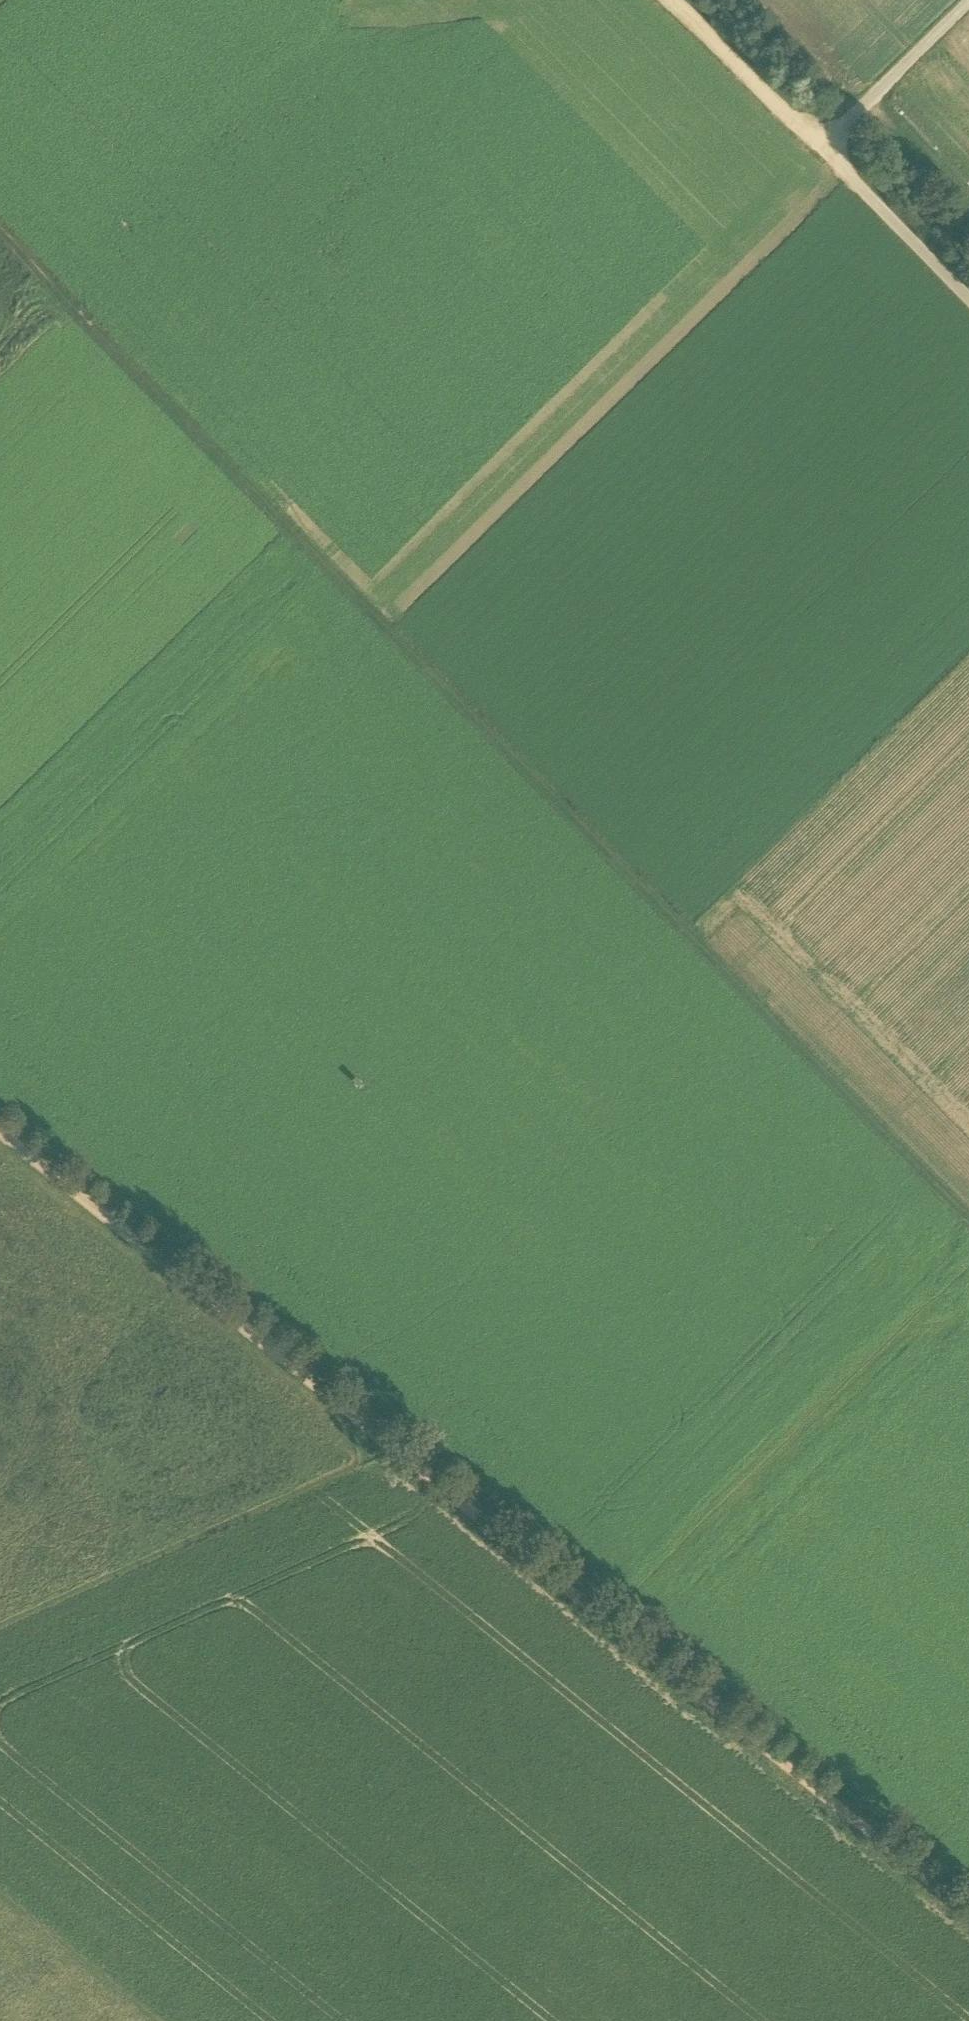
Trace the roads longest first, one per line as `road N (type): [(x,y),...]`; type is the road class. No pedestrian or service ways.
road 1 (track): [(0,248),(968,1221)]
road 2 (track): [(968,1917),(0,1127)]
road 3 (unclassified): [(968,299),(819,145)]
road 4 (unclassified): [(966,0),(819,145)]
road 5 (track): [(819,145),(678,0)]

